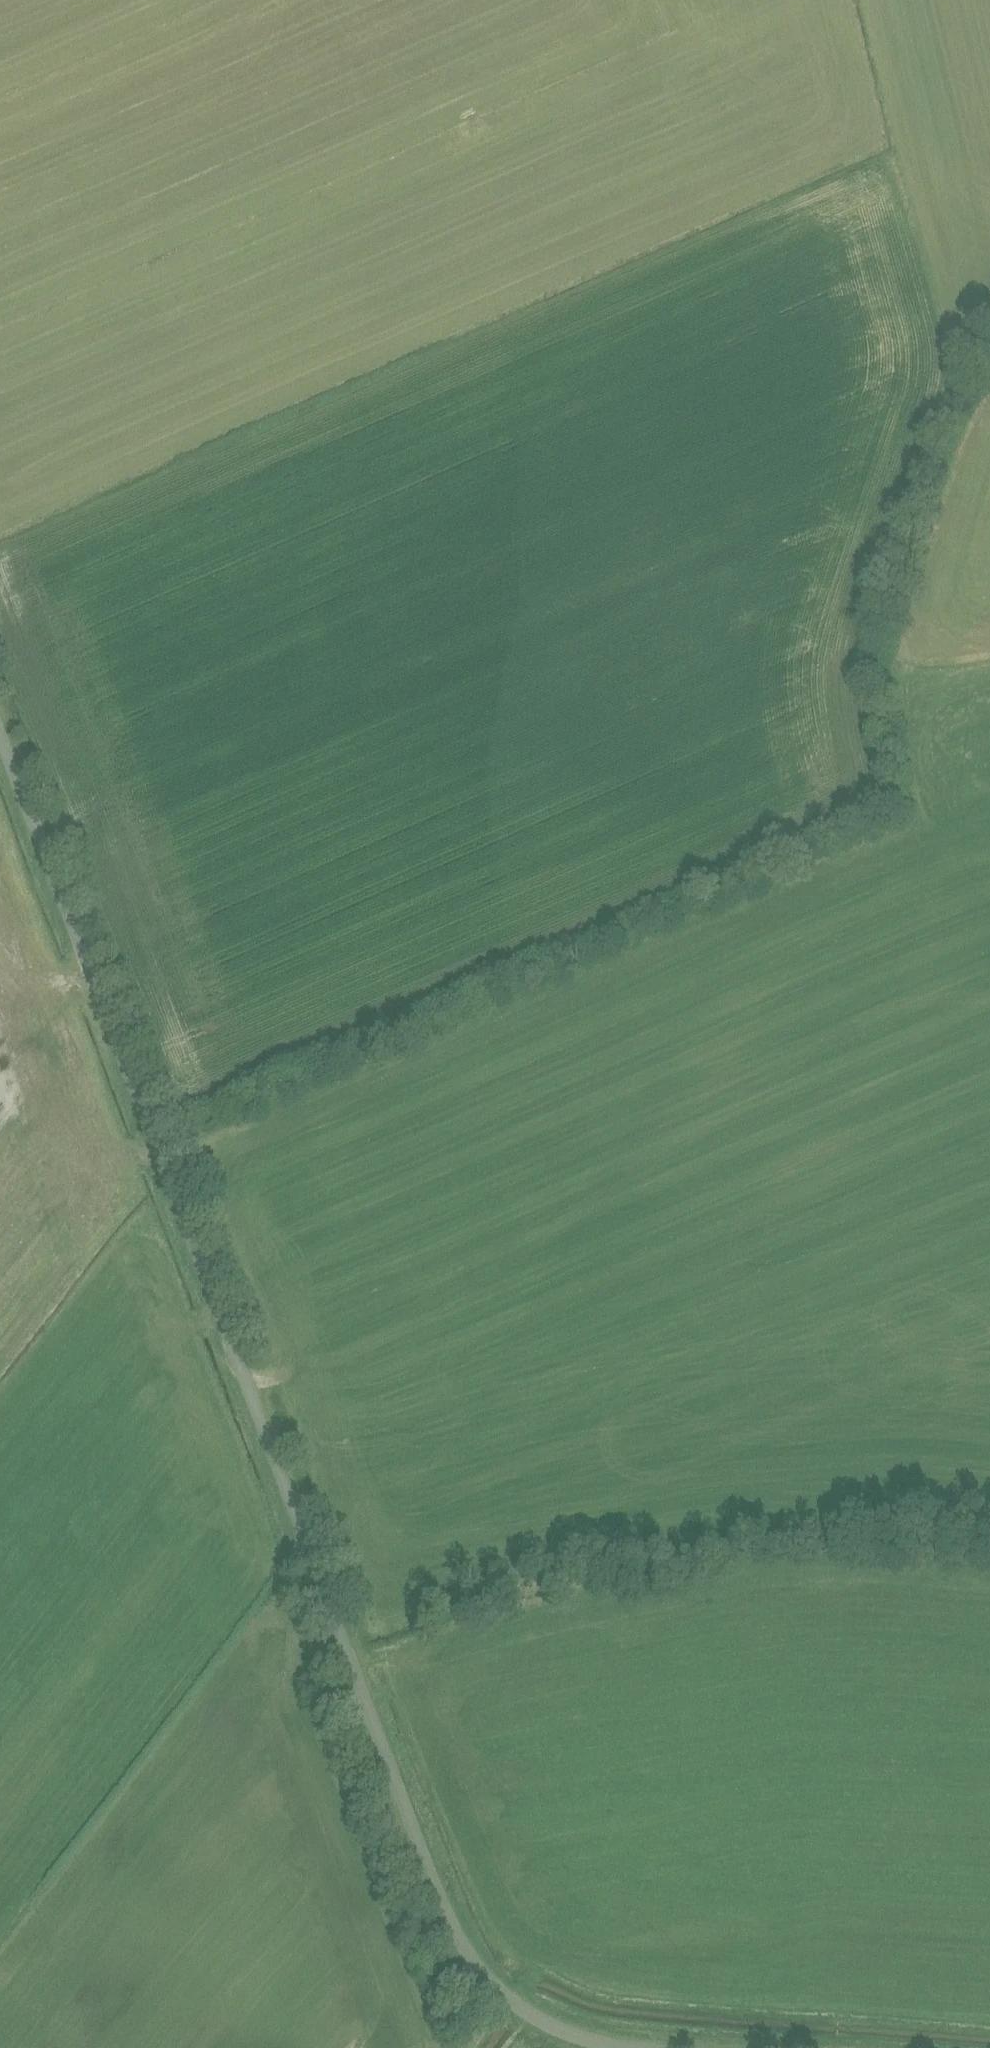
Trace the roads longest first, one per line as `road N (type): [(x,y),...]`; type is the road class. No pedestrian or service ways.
road 1 (unclassified): [(627,2047),(525,2016),(457,1947),(0,734)]

